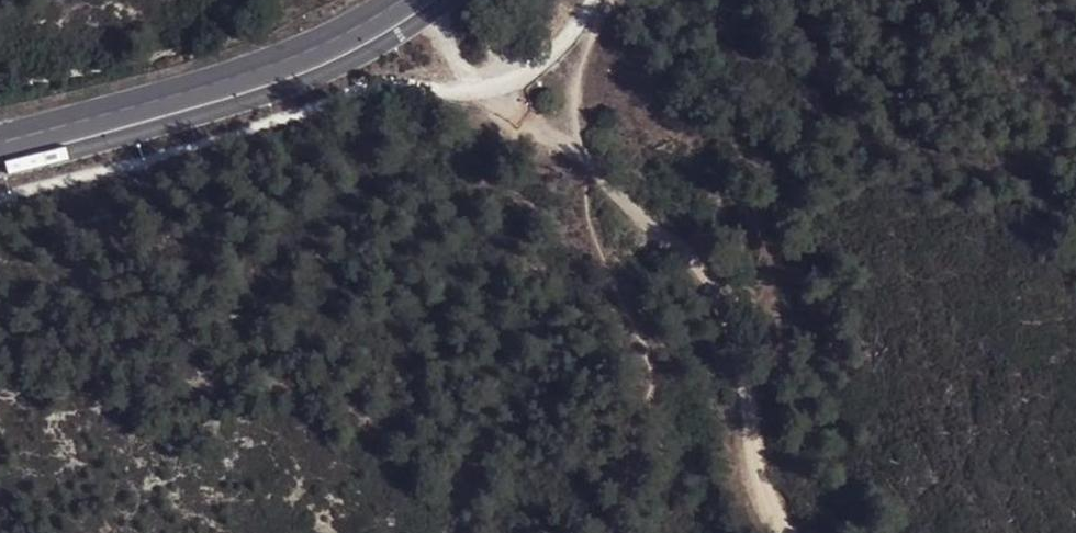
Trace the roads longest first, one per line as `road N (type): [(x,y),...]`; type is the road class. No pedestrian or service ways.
road 1 (track): [(580,155),(637,221),(695,268),(722,305),(766,502),(782,532)]
road 2 (tertiary): [(400,0),(341,38),(271,66),(0,144)]
road 3 (track): [(580,155),(588,216),(655,364),(610,532)]
road 4 (track): [(417,0),(480,91),(580,155)]

